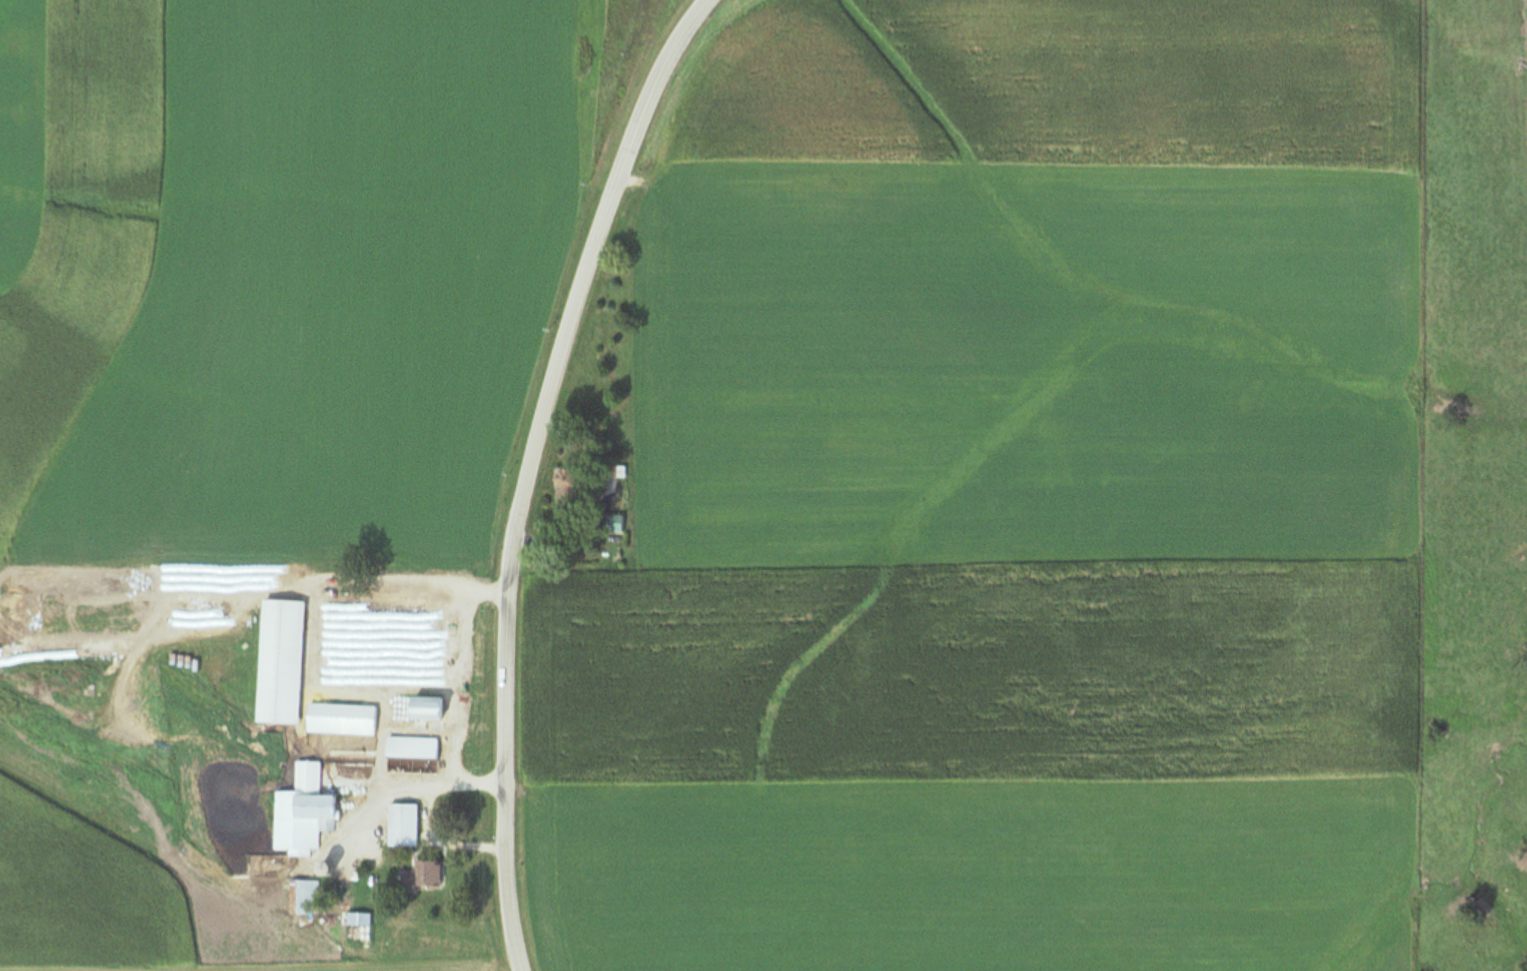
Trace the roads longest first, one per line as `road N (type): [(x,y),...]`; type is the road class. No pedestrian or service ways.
road 1 (secondary): [(527,970),(508,843),(515,550),(528,480),(626,163),(669,64),(715,0)]

